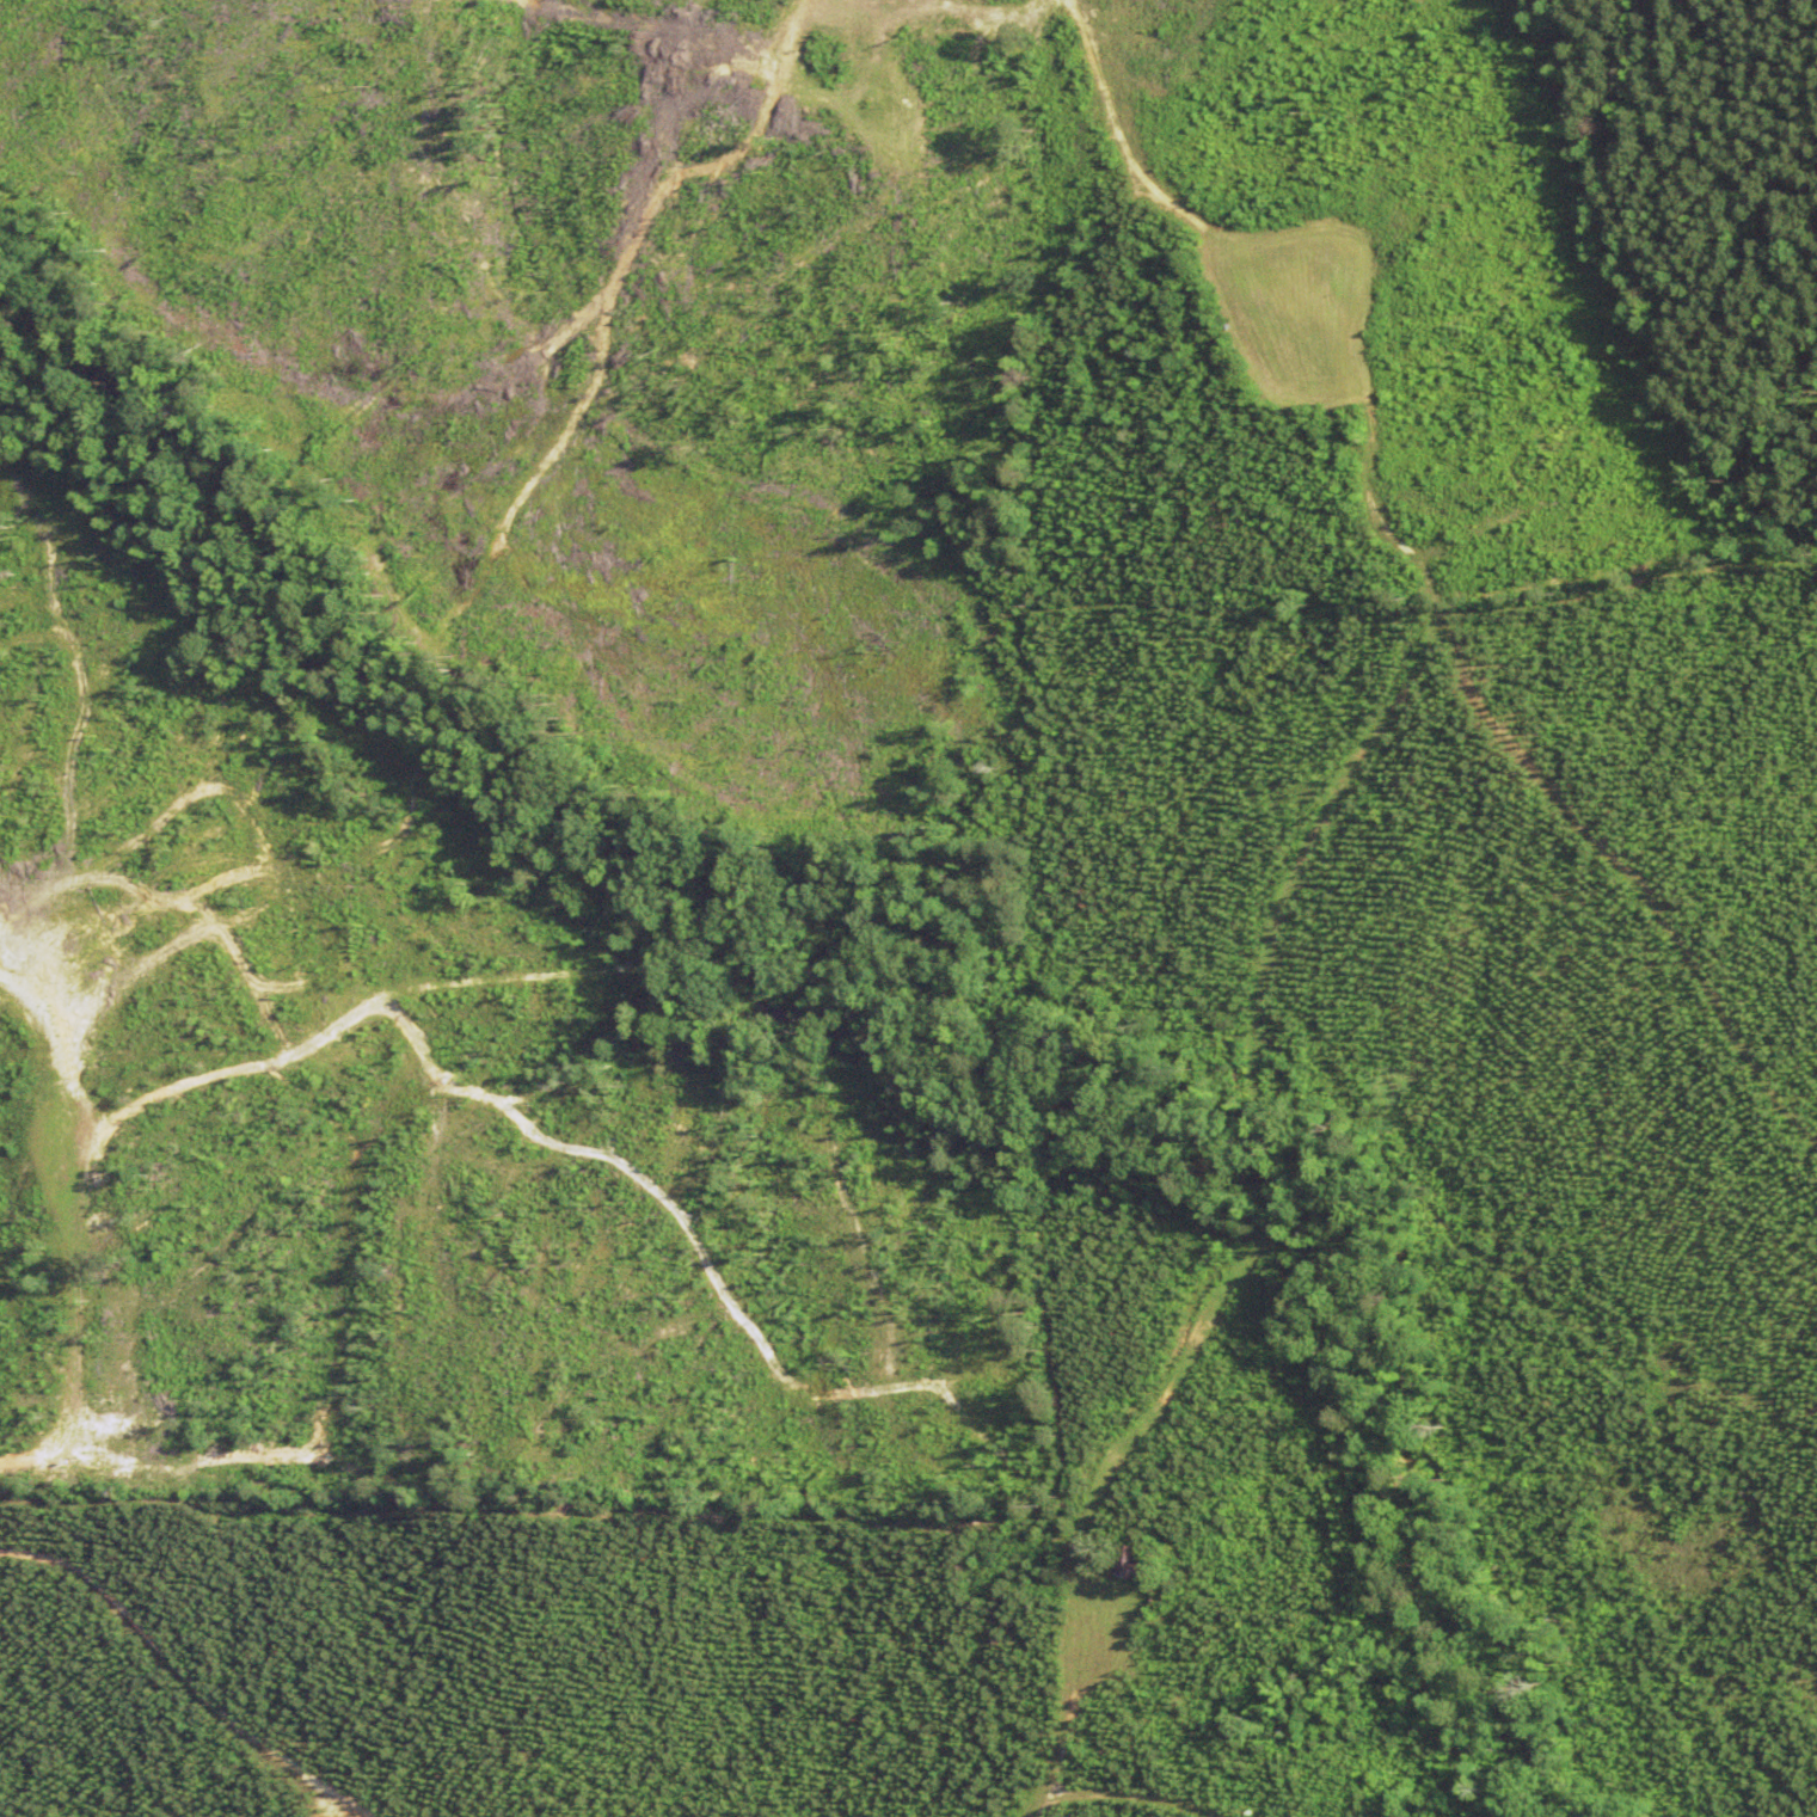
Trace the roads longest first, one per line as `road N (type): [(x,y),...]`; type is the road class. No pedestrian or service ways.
road 1 (residential): [(184,1816),(32,1738),(0,1733)]

